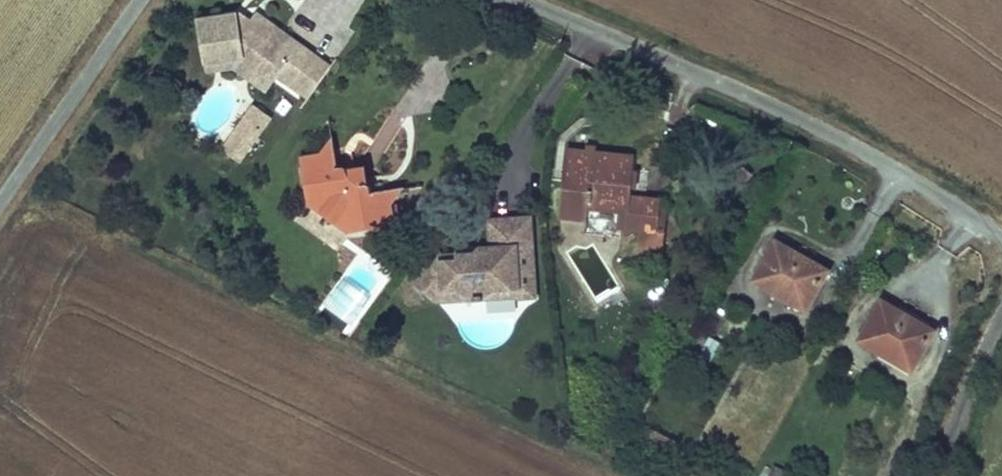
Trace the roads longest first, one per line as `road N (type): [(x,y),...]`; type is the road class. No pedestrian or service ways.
road 1 (unclassified): [(1001,231),(788,107),(535,0)]
road 2 (unclassified): [(137,0),(0,199)]
road 3 (residential): [(931,475),(1001,316)]

